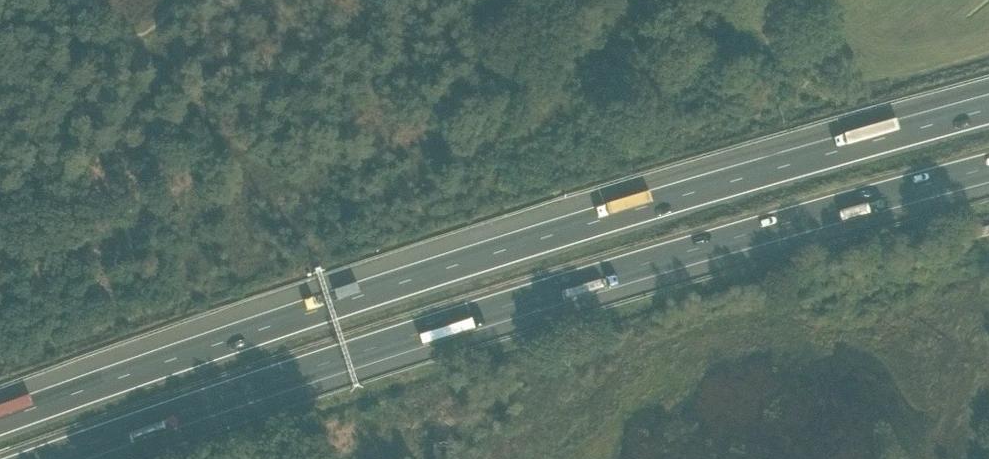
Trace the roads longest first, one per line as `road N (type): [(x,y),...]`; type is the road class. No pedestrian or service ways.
road 1 (motorway): [(988,108),(510,247),(0,421)]
road 2 (motorway): [(43,458),(561,289),(988,168)]
road 3 (track): [(219,458),(988,226)]
road 4 (track): [(125,44),(312,252)]

